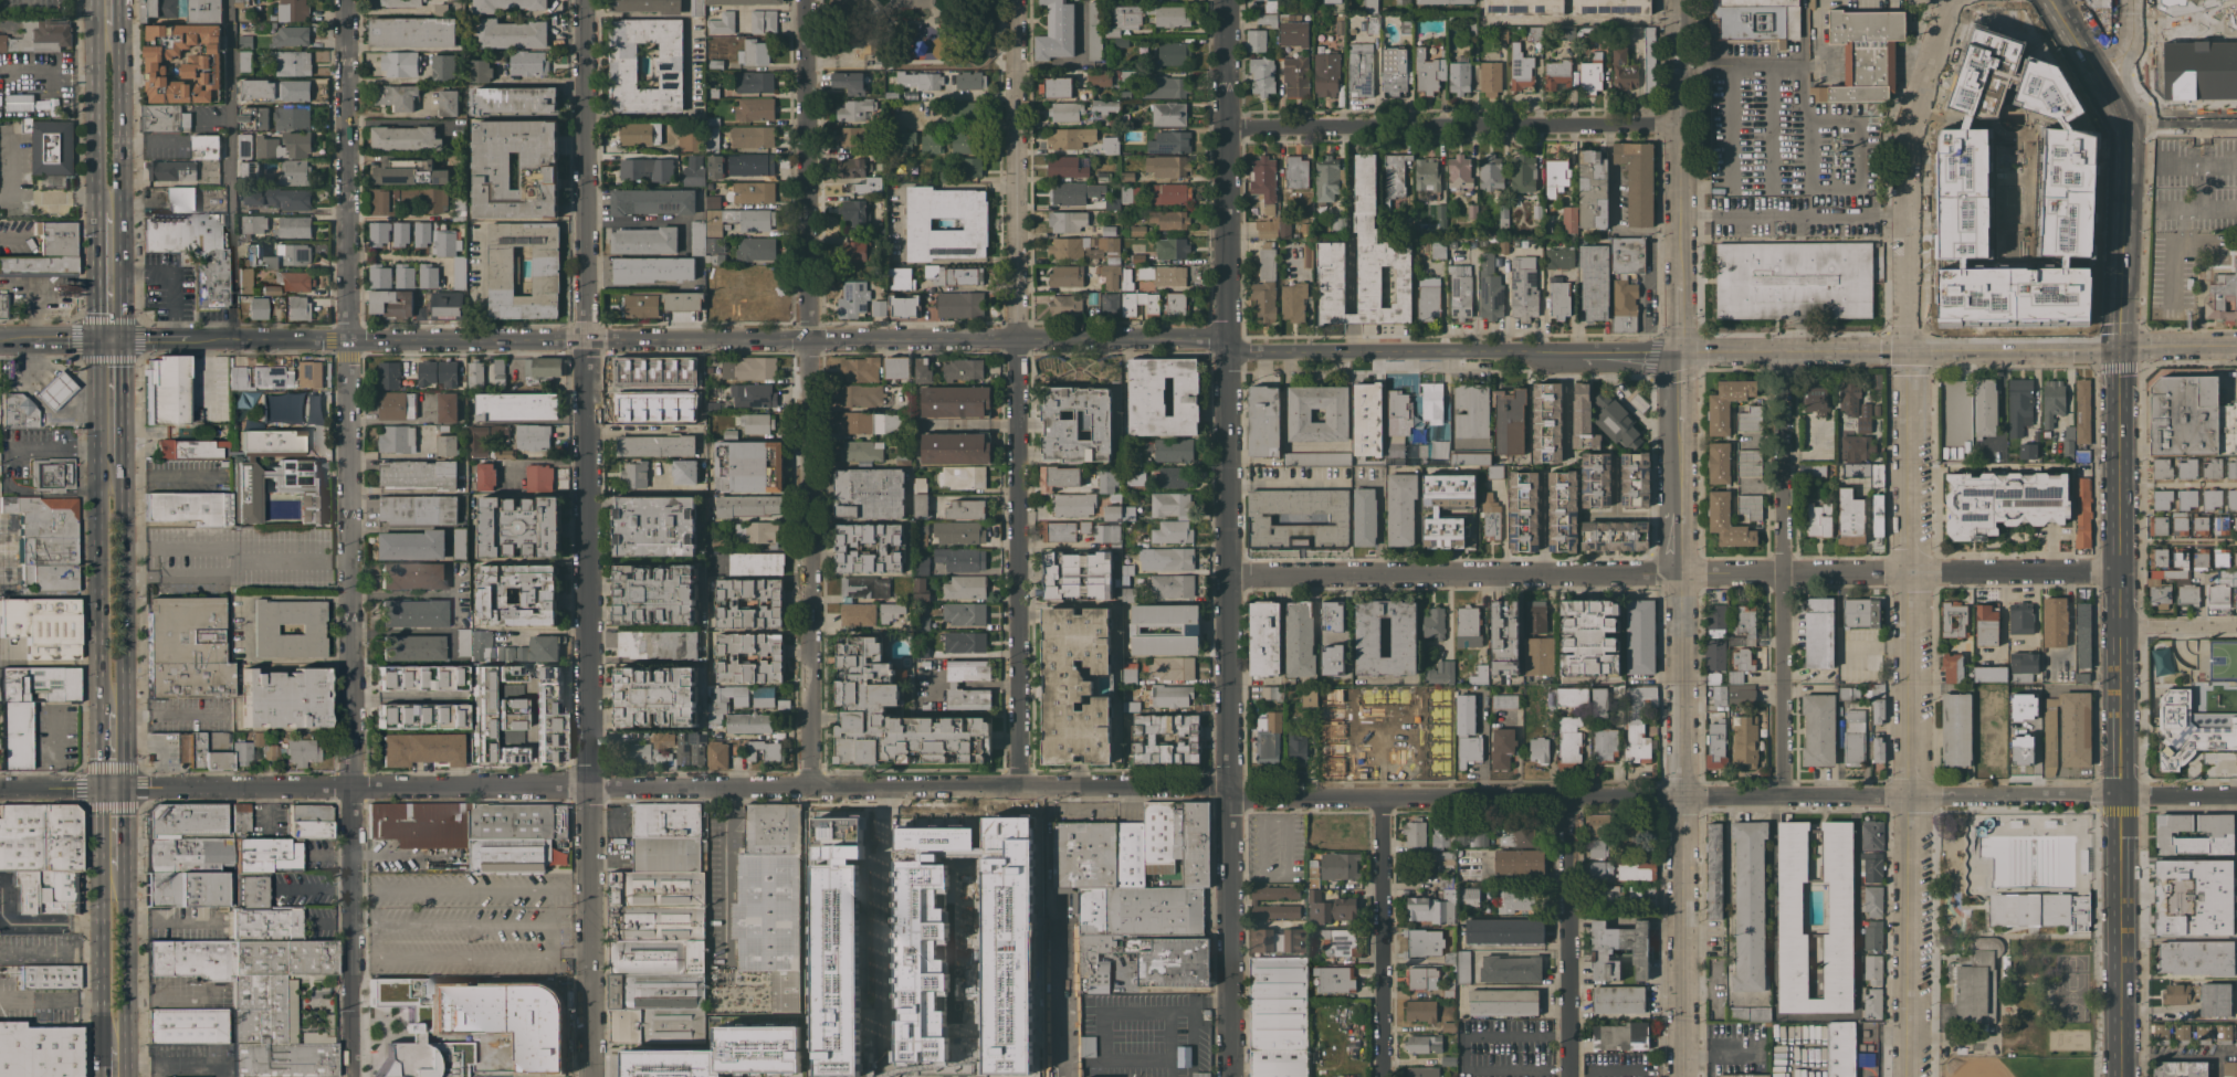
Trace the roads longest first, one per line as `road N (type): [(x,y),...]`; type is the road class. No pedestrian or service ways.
road 1 (tertiary): [(2236,348),(1228,348),(1020,337),(348,340)]
road 2 (residential): [(1230,786),(0,786)]
road 3 (secondary): [(2120,1076),(2128,156),(2112,101),(2054,0)]
road 4 (residential): [(591,1076),(581,0)]
road 5 (residential): [(1232,1076),(1226,0)]
road 6 (residential): [(1684,1076),(1679,0)]
road 7 (residential): [(2121,570),(1229,574)]
road 8 (residential): [(2236,793),(1386,799)]
road 9 (residential): [(348,788),(345,0)]
road 10 (residential): [(1012,785),(1016,0)]
road 11 (residential): [(809,784),(806,0)]
road 12 (residential): [(1912,1076),(1911,349)]
road 13 (residential): [(1679,126),(1227,125)]
road 14 (residential): [(1785,798),(1786,348)]
road 15 (residential): [(1911,349),(1915,124),(1951,23),(1971,0)]
road 16 (residential): [(353,1076),(348,788)]
road 17 (residential): [(1572,1076),(1568,799)]
road 18 (residential): [(1385,1076),(1386,799)]
road 19 (primary): [(123,685),(123,492)]
road 20 (primary): [(93,493),(96,685)]
road 21 (primary): [(107,213),(105,25)]
road 22 (primary): [(109,870),(97,900),(98,1017),(113,1047)]
road 23 (primary): [(113,1047),(125,1017),(124,923),(109,870)]
road 24 (tertiary): [(348,340),(177,341)]
road 25 (residential): [(1386,799),(1230,799)]
road 26 (primary): [(109,474),(109,342)]
road 27 (primary): [(109,342),(107,213)]
road 28 (residential): [(2122,124),(2140,99),(2136,7)]

